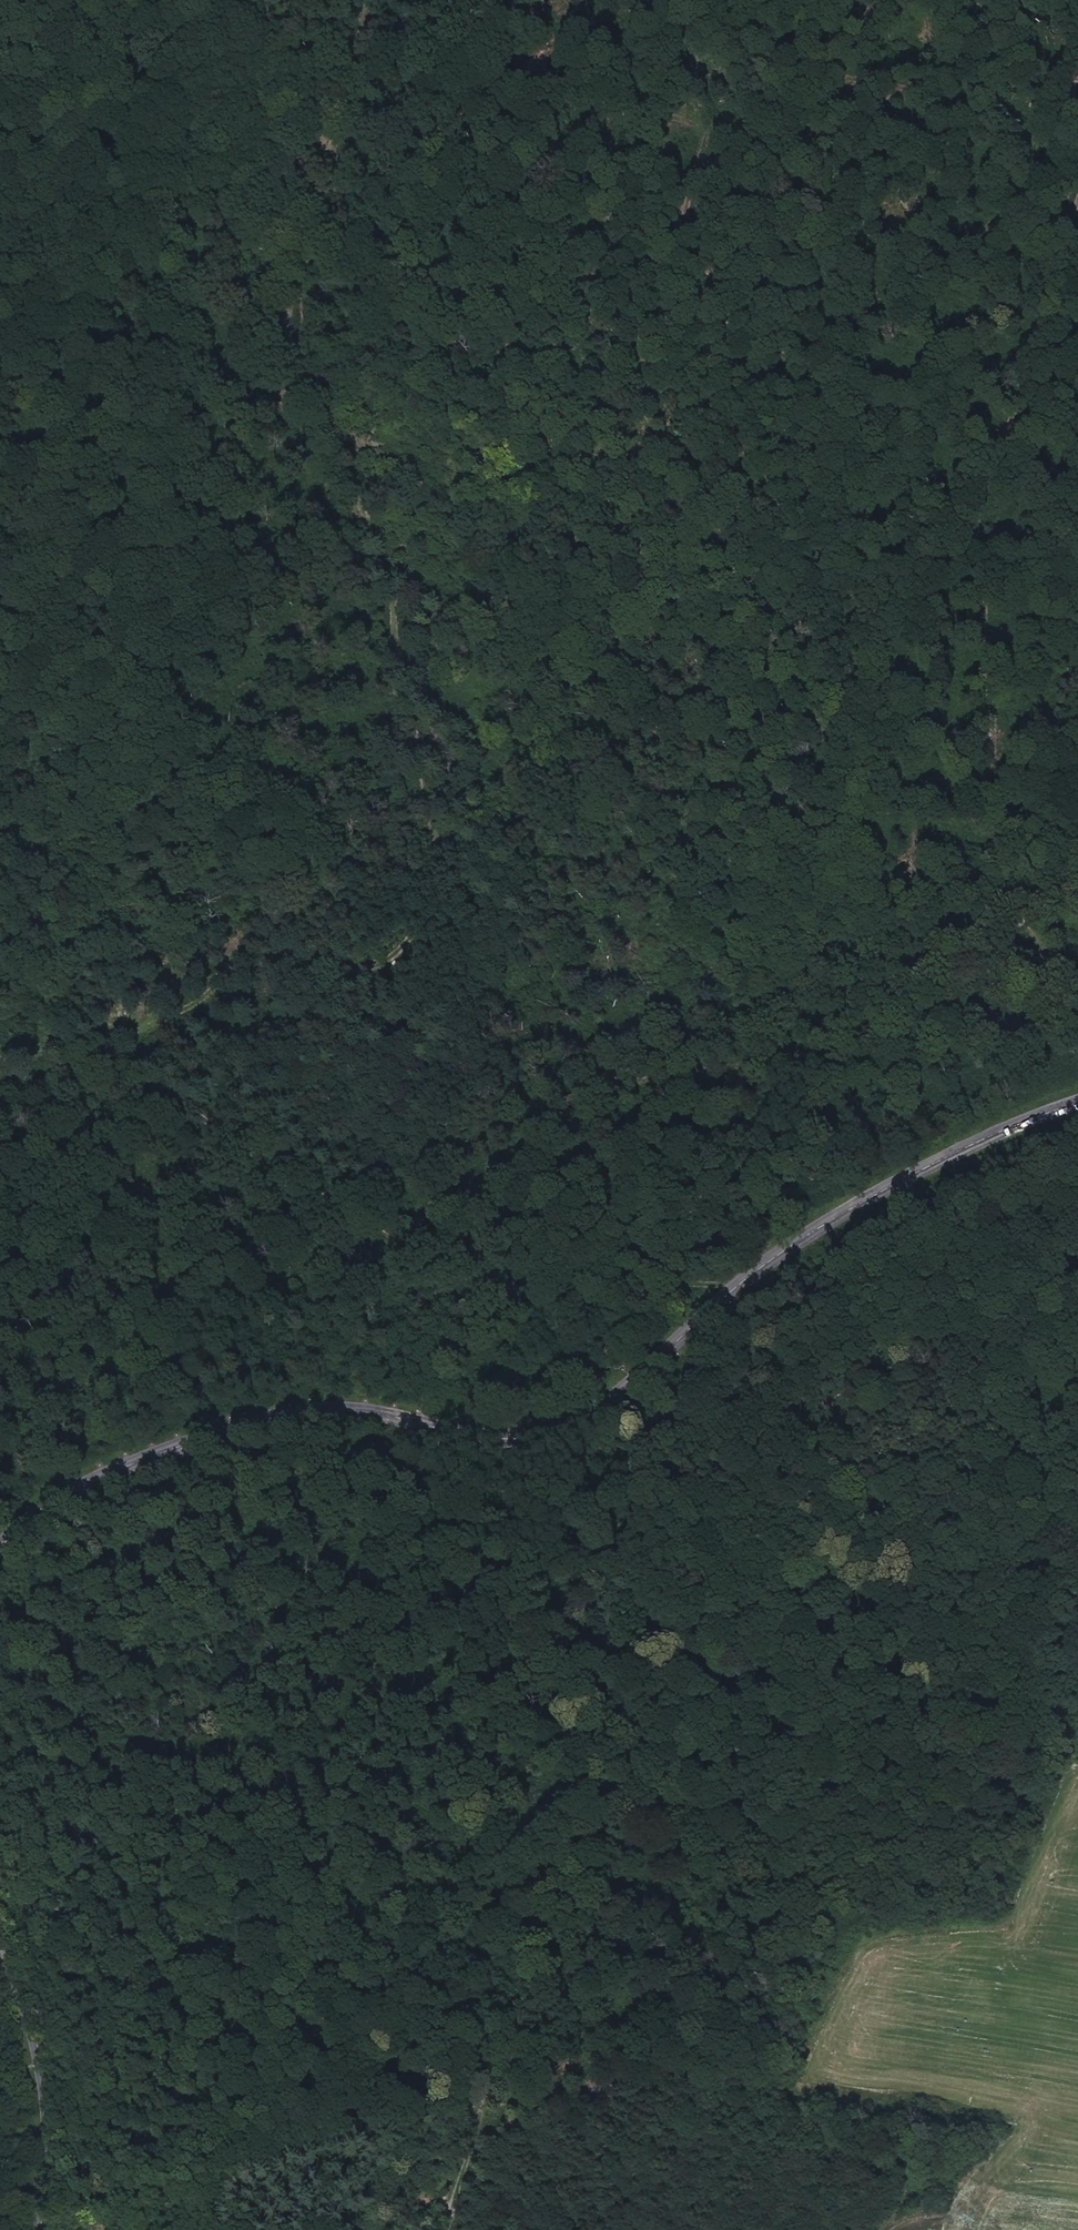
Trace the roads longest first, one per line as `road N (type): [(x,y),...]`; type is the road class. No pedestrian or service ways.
road 1 (tertiary): [(1077,1102),(883,1187),(804,1235),(733,1288),(587,1424),(507,1447),(379,1415),(298,1412),(215,1429),(121,1465),(12,1532),(0,1551)]
road 2 (tertiary): [(0,1941),(31,2047),(42,2128),(39,2229)]

